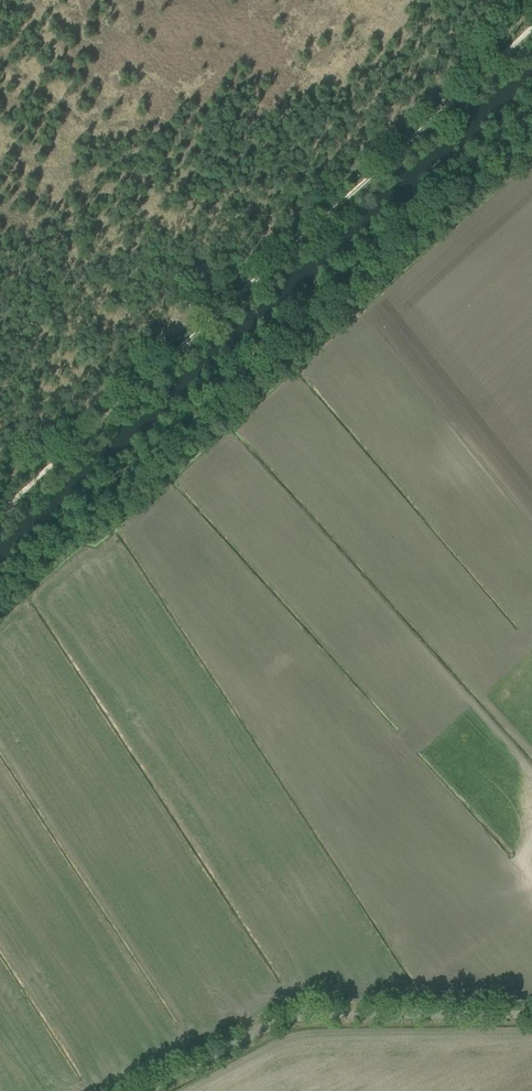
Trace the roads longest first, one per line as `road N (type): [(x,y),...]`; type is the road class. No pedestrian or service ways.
road 1 (track): [(0,513),(531,31)]
road 2 (unclassified): [(181,1090),(303,1026),(531,1018)]

